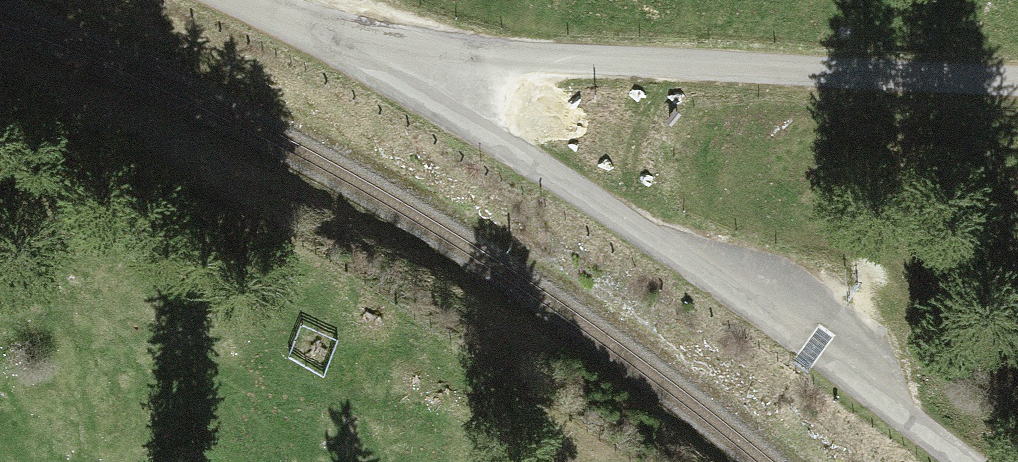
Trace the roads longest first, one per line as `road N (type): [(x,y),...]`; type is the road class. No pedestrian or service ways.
road 1 (unclassified): [(367,50),(812,347),(961,461)]
road 2 (unclassified): [(1017,81),(367,50)]
road 3 (unclassified): [(367,50),(249,0)]

